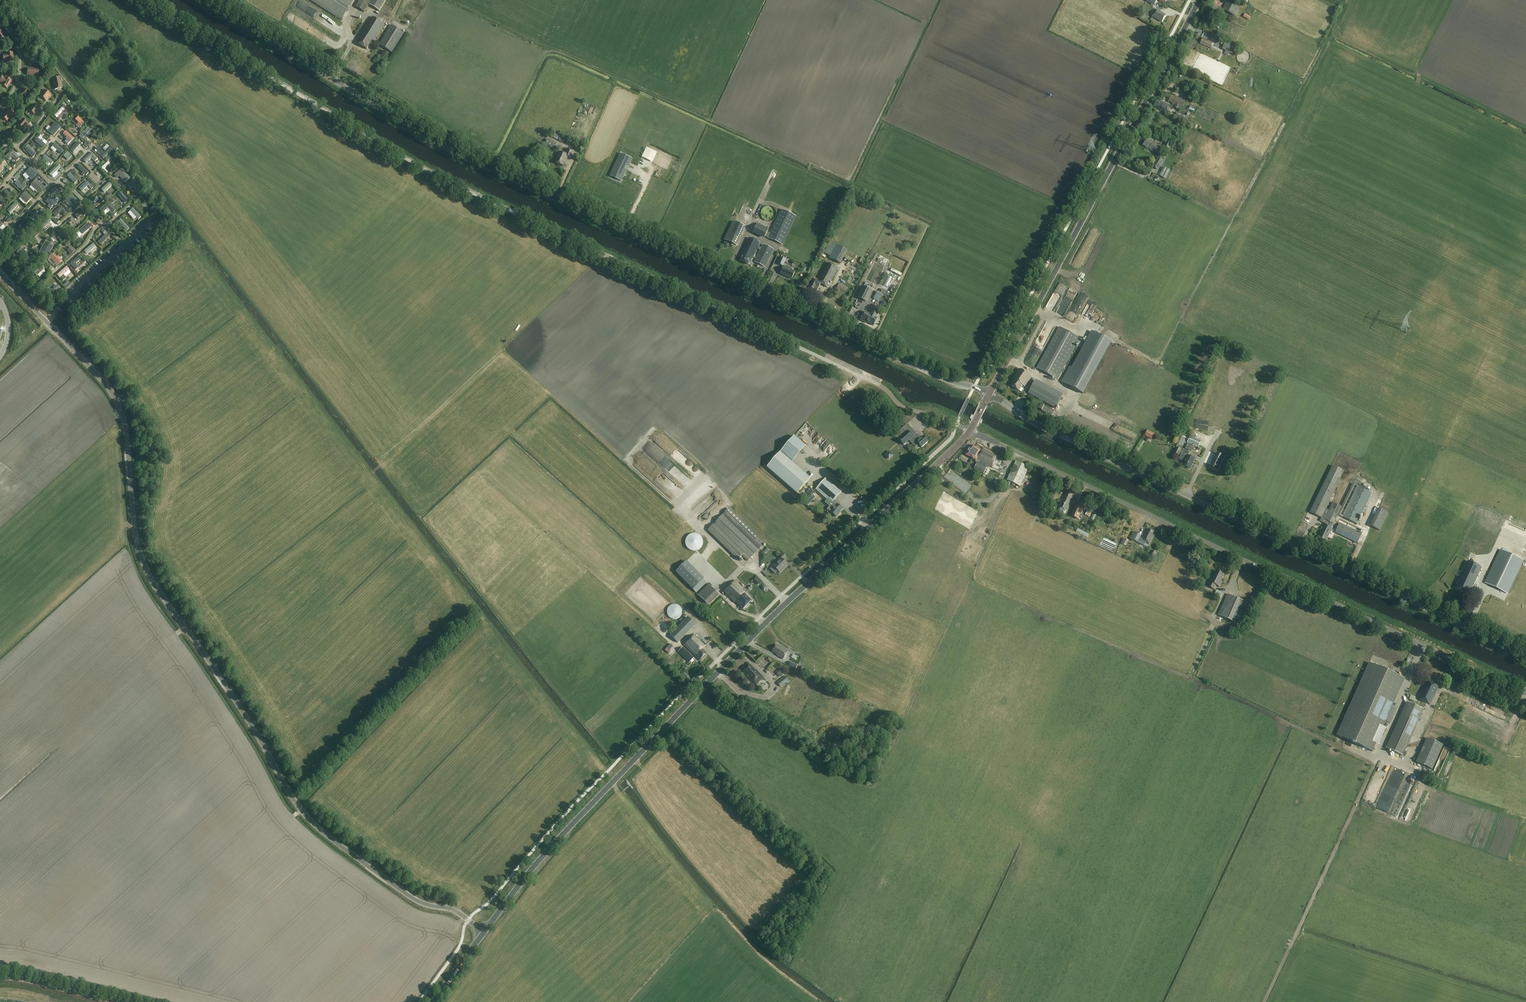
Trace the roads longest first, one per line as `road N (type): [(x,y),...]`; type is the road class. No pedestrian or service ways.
road 1 (unclassified): [(970,430),(906,408),(881,385),(441,178),(144,0)]
road 2 (tertiary): [(989,394),(851,338),(428,136),(203,0)]
road 3 (unclassified): [(0,273),(113,394),(143,562),(294,801),(315,826),(413,898),(455,912),(484,934)]
road 4 (primary): [(484,934),(540,859),(753,636),(970,430)]
road 5 (unclassified): [(1525,694),(970,430)]
road 6 (tertiary): [(1525,656),(1026,420),(989,394)]
road 7 (primary): [(989,394),(1200,0)]

